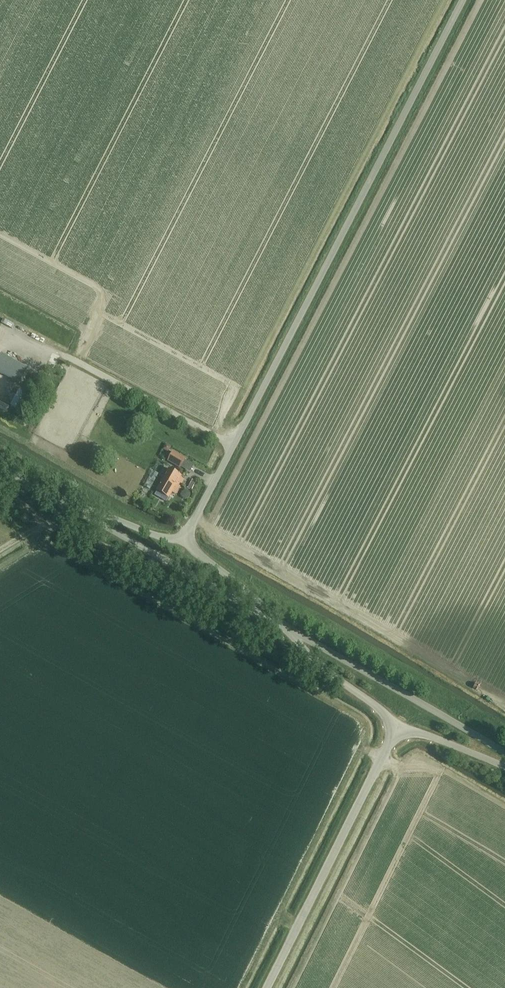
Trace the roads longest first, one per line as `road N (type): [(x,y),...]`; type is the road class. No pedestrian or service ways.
road 1 (unclassified): [(184,540),(463,0)]
road 2 (unclassified): [(267,987),(398,726)]
road 3 (unclassified): [(284,626),(504,753)]
road 4 (unclassified): [(71,507),(284,626)]
road 5 (track): [(74,360),(79,351),(221,426),(233,445)]
road 6 (unclassified): [(398,726),(284,626)]
road 7 (unclassified): [(184,540),(284,626)]

